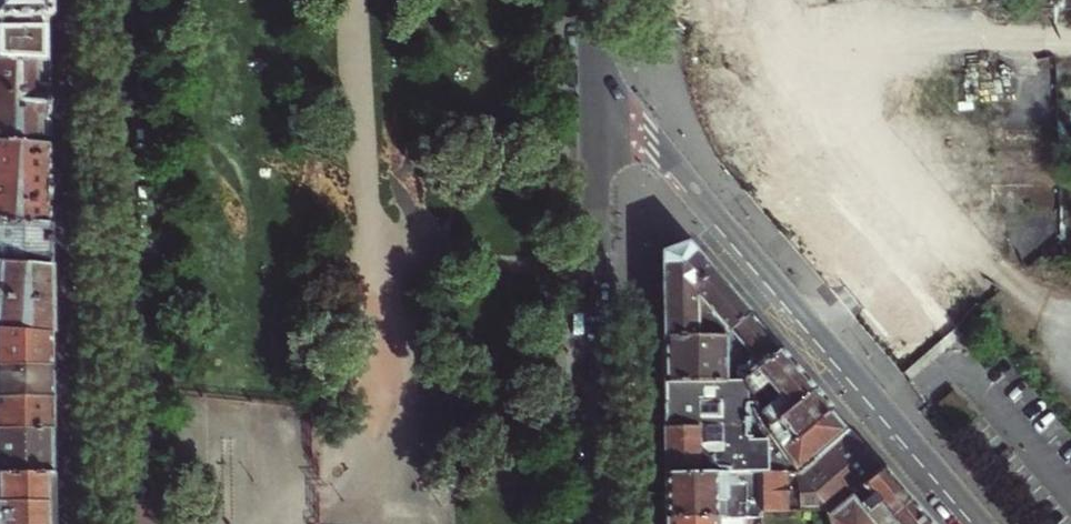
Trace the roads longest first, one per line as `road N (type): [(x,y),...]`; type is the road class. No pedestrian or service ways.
road 1 (residential): [(981,523),(641,132),(593,65)]
road 2 (secondary): [(117,0),(128,379),(142,523)]
road 3 (secondary): [(602,523),(593,65)]

